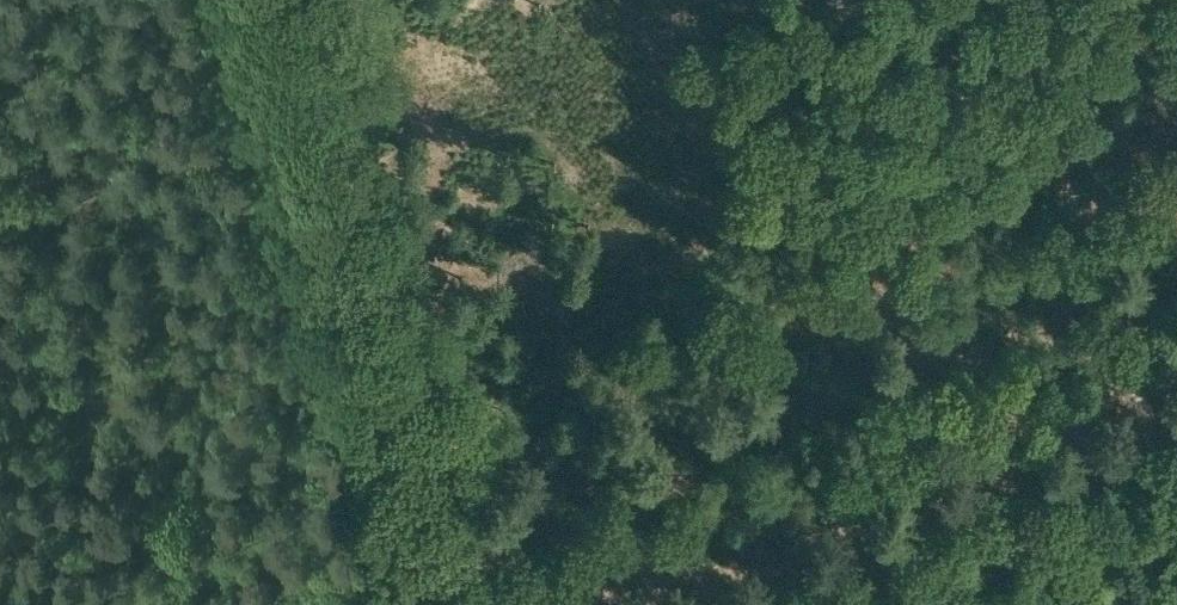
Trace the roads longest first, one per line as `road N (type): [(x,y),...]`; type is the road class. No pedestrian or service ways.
road 1 (track): [(262,0),(459,604)]
road 2 (track): [(984,604),(1176,536)]

